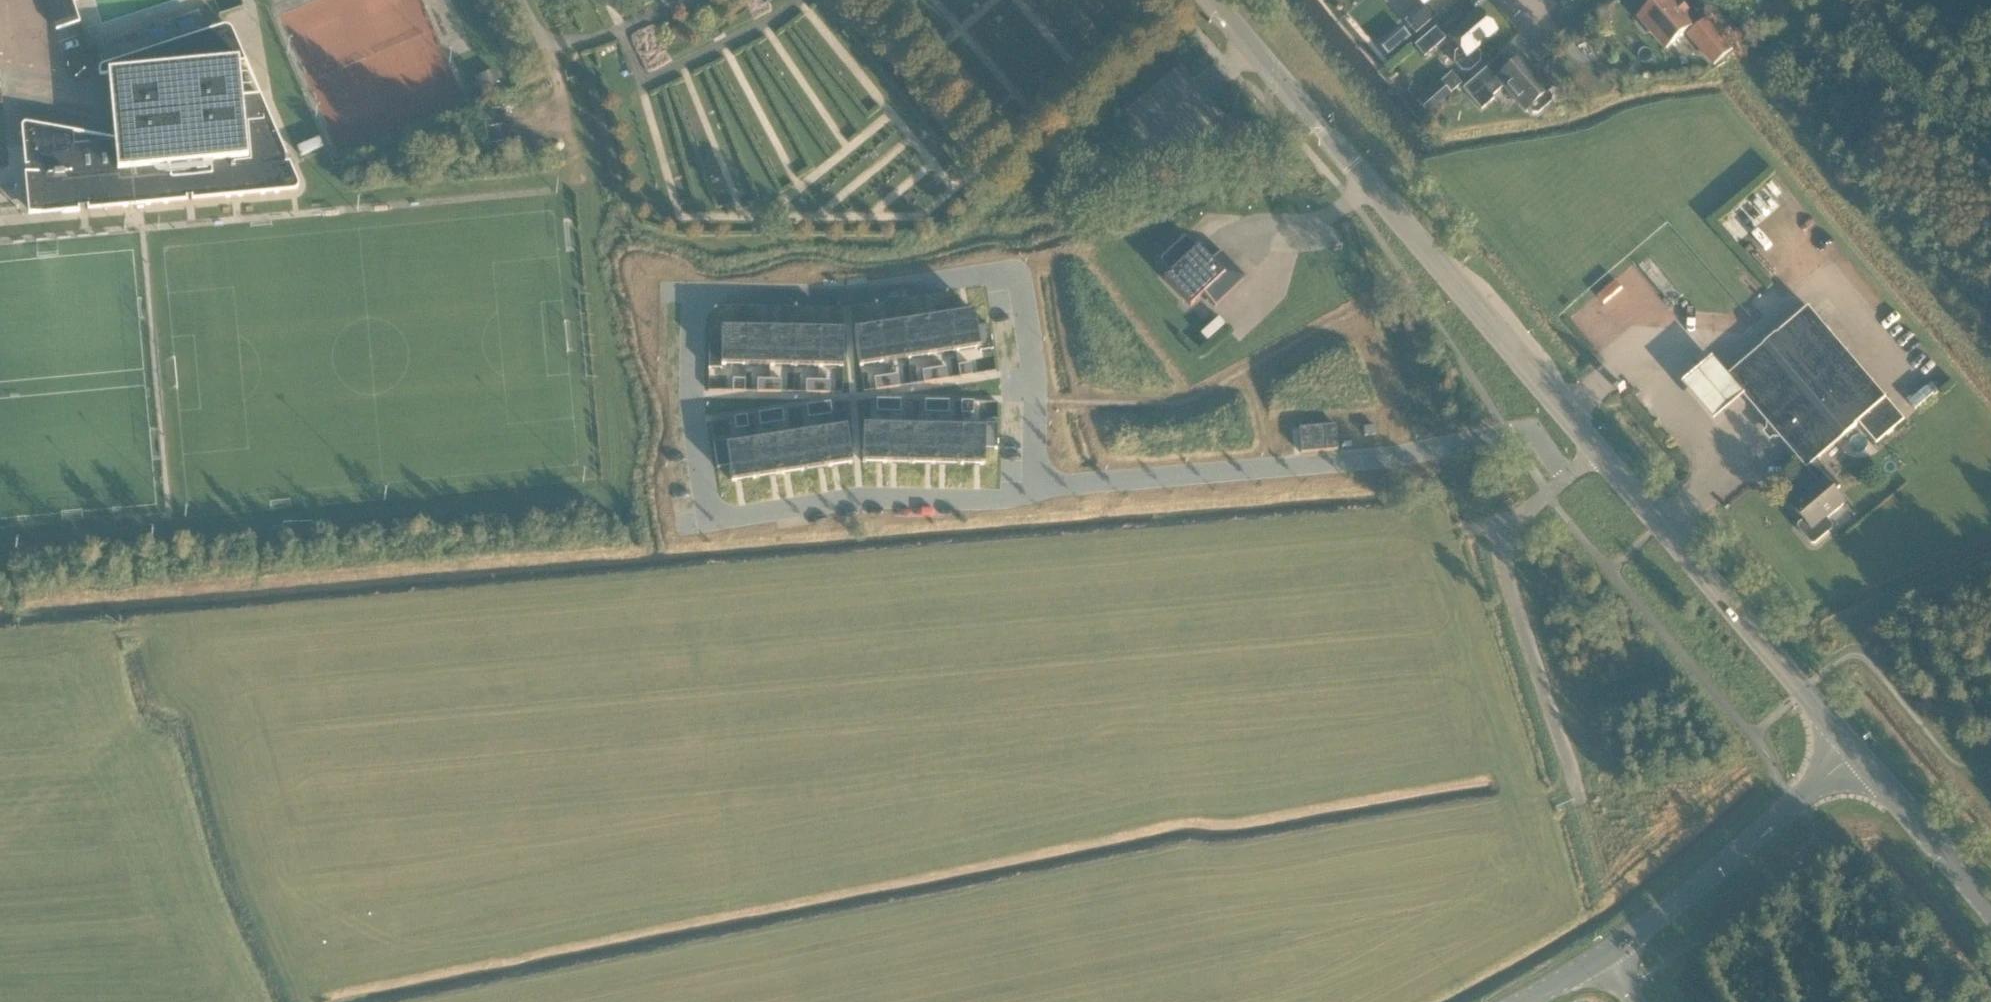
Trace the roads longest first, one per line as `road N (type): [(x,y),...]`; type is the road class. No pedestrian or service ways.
road 1 (residential): [(1043,486),(1014,498),(861,498),(737,518),(711,508),(690,397),(695,307),(715,297),(850,299),(1006,273),(1020,284),(1035,386),(1035,470)]
road 2 (secondary): [(1854,752),(1206,0)]
road 3 (residential): [(1568,479),(1533,427),(1397,456),(1043,486)]
road 4 (secondary): [(1602,954),(1680,900),(1854,752)]
road 5 (secondary): [(1990,910),(1854,752)]

